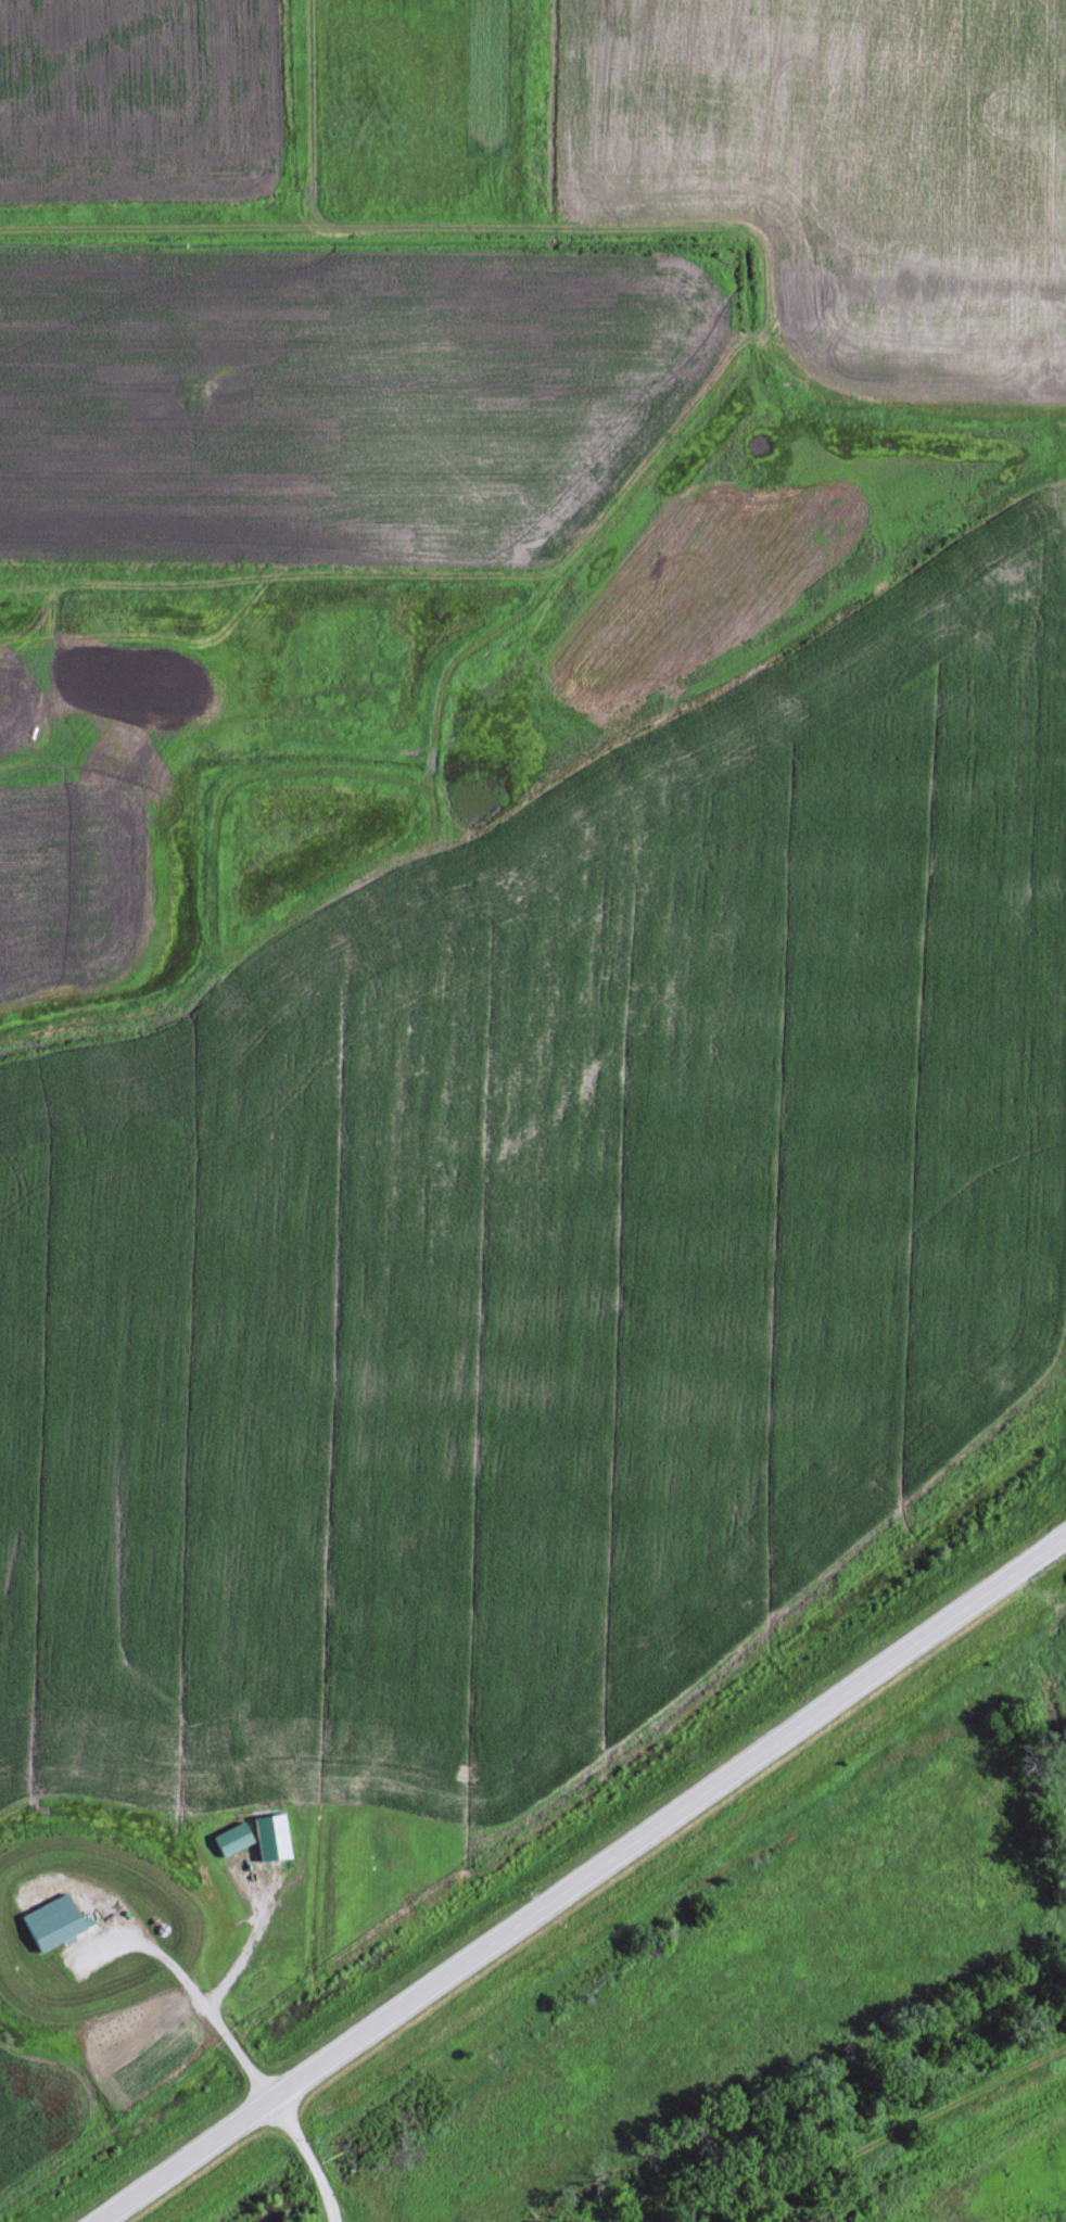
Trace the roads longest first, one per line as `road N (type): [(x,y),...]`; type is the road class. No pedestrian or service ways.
road 1 (secondary): [(1065,1572),(150,2221)]
road 2 (residential): [(720,2221),(1065,2047)]

